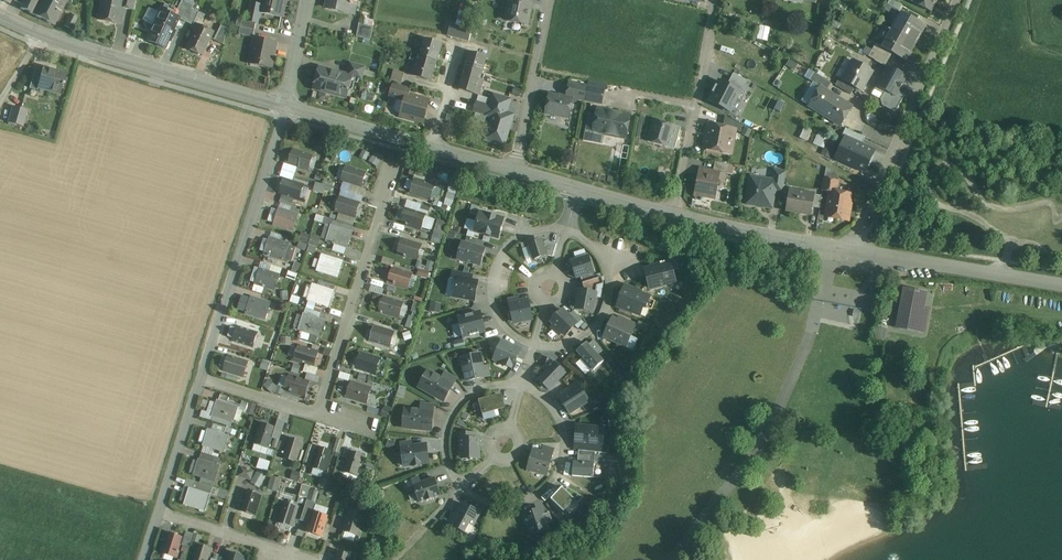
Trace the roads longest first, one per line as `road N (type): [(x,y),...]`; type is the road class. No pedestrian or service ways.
road 1 (residential): [(204,376),(286,107)]
road 2 (residential): [(852,251),(958,0)]
road 3 (residential): [(43,38),(286,107)]
road 4 (residential): [(390,191),(321,412)]
road 5 (residential): [(457,482),(500,504),(532,497),(552,481),(561,427),(544,400),(521,386)]
road 6 (residential): [(675,214),(716,0)]
road 7 (residential): [(852,251),(1061,285)]
road 8 (residential): [(567,231),(529,231),(494,264),(494,312),(534,346)]
road 9 (residential): [(534,346),(578,341),(608,303),(601,256),(567,231)]
road 10 (residential): [(675,214),(852,251)]
road 11 (residential): [(547,0),(513,170)]
road 12 (residential): [(308,559),(159,513)]
road 13 (residential): [(286,107),(434,147)]
road 14 (residential): [(521,386),(483,387),(456,406),(444,436),(457,482)]
road 15 (residential): [(159,513),(204,376)]
road 16 (residential): [(321,412),(204,376)]

